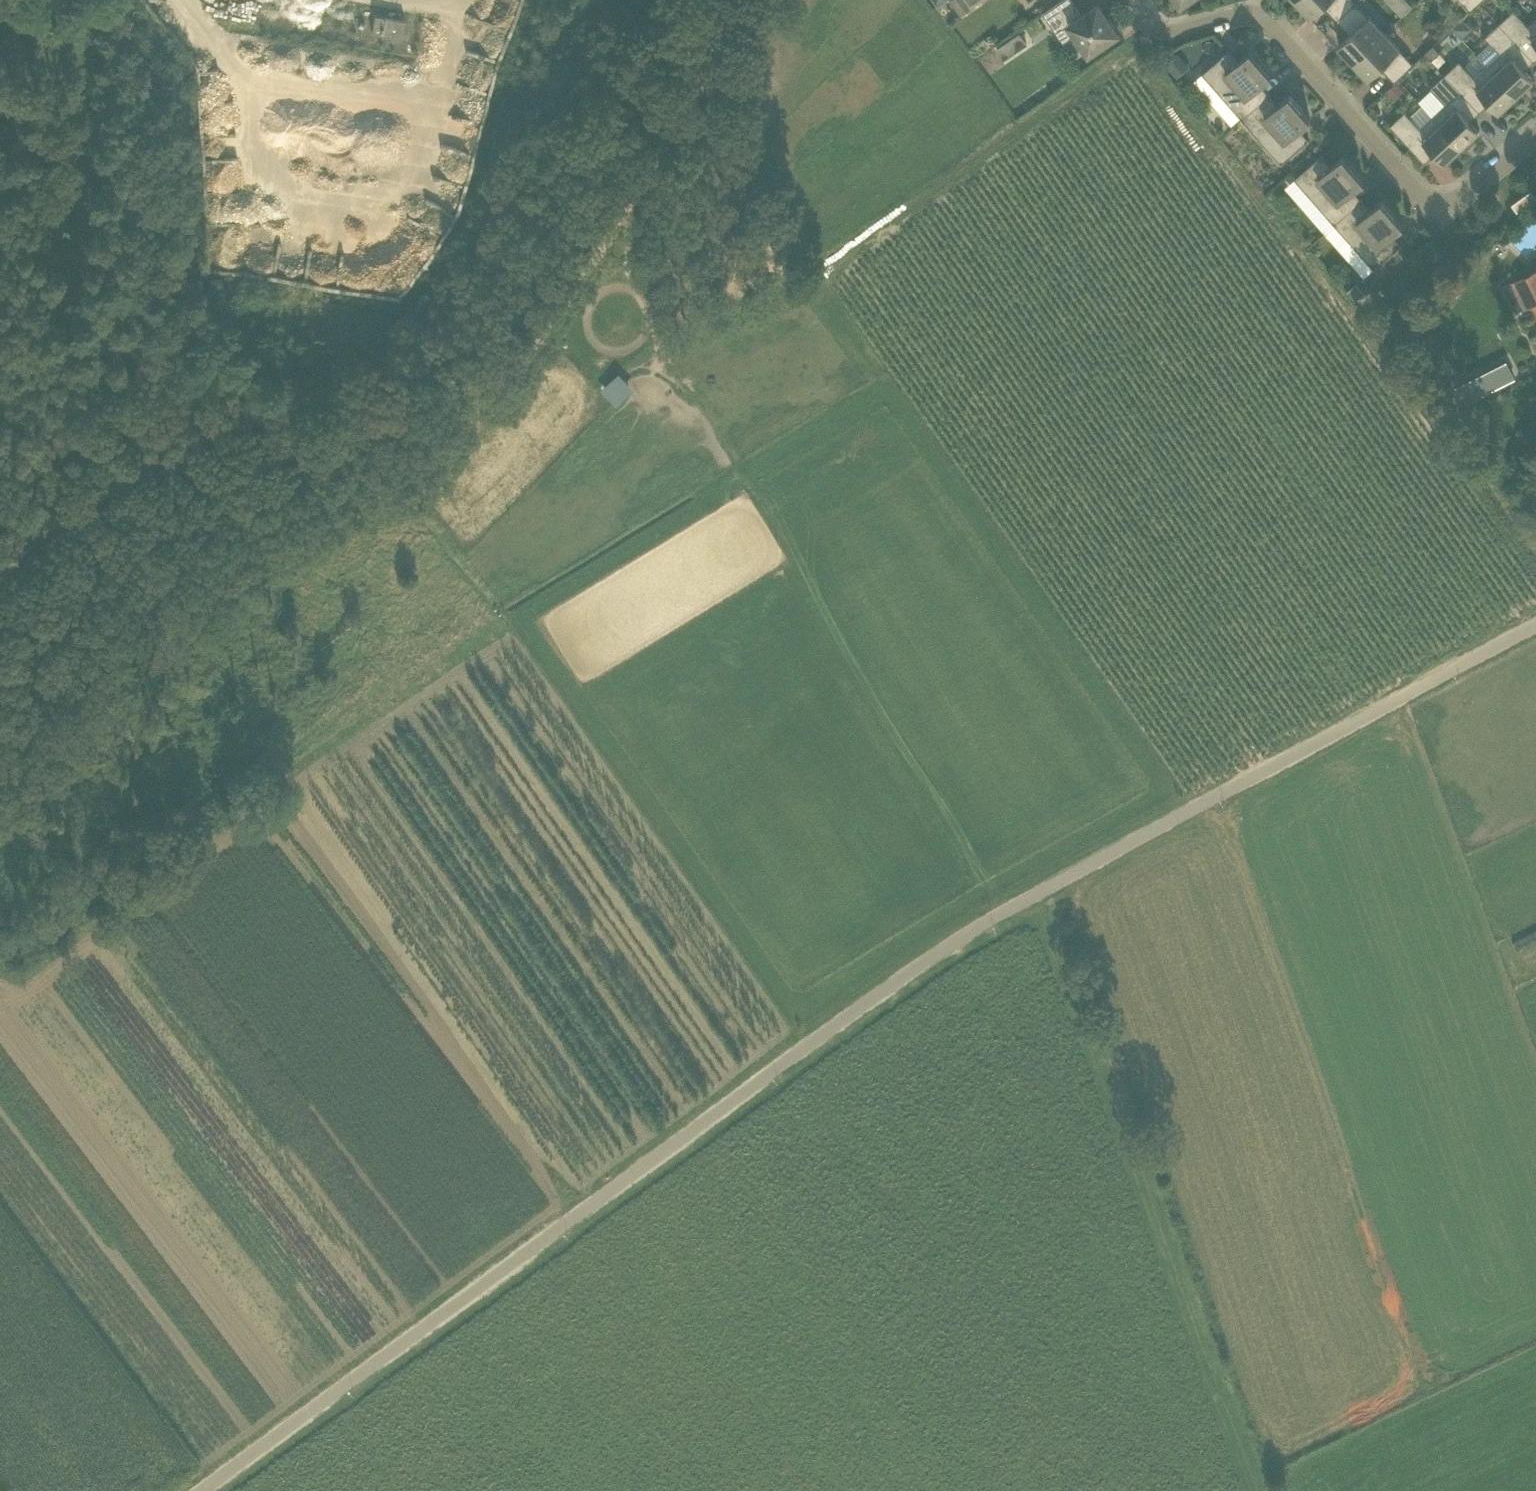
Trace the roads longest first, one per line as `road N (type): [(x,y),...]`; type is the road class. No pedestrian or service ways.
road 1 (unclassified): [(201,1490),(976,927),(1535,626)]
road 2 (track): [(8,562),(158,456),(187,444),(312,452),(506,374),(565,302),(699,90),(739,0)]
road 3 (residential): [(1135,0),(1162,40),(1257,7),(1438,214),(1535,134)]

